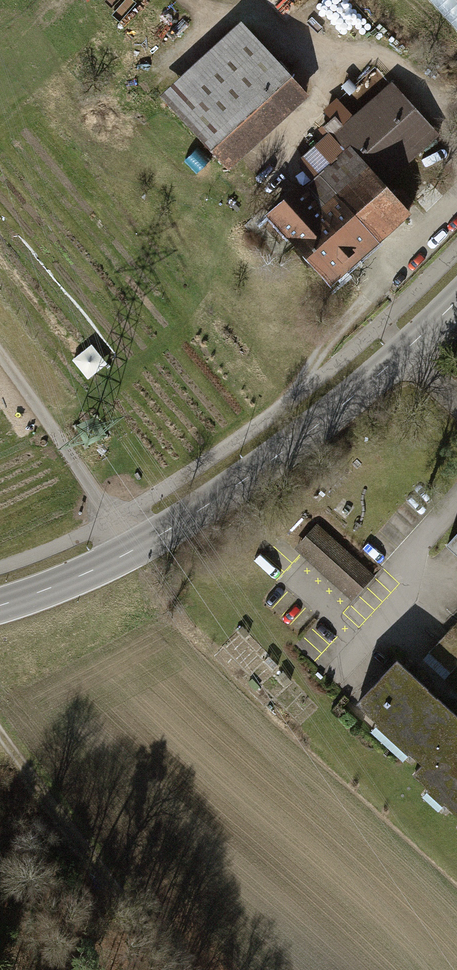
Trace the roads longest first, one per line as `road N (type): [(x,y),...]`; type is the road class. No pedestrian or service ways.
road 1 (secondary): [(456,306),(289,451),(129,554),(0,608)]
road 2 (track): [(0,736),(188,969)]
road 3 (track): [(0,361),(129,554)]
road 4 (track): [(264,422),(381,283)]

